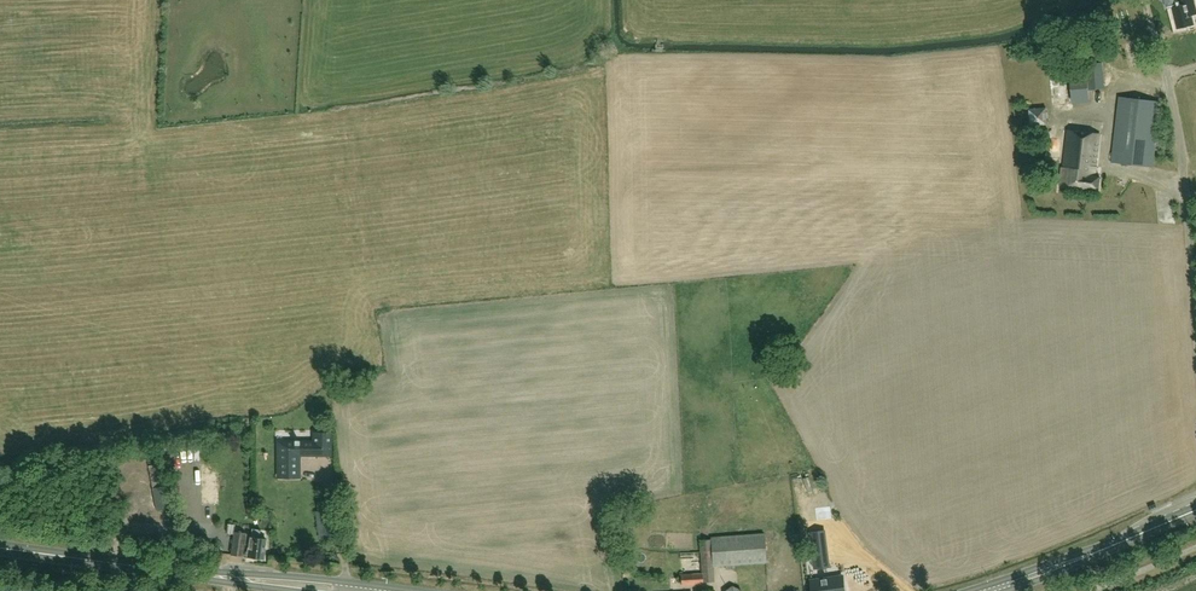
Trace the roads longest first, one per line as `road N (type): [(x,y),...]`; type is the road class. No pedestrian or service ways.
road 1 (secondary): [(346,590),(0,545)]
road 2 (unclassified): [(1195,317),(1181,140),(1145,0)]
road 3 (secondary): [(998,587),(1195,508)]

